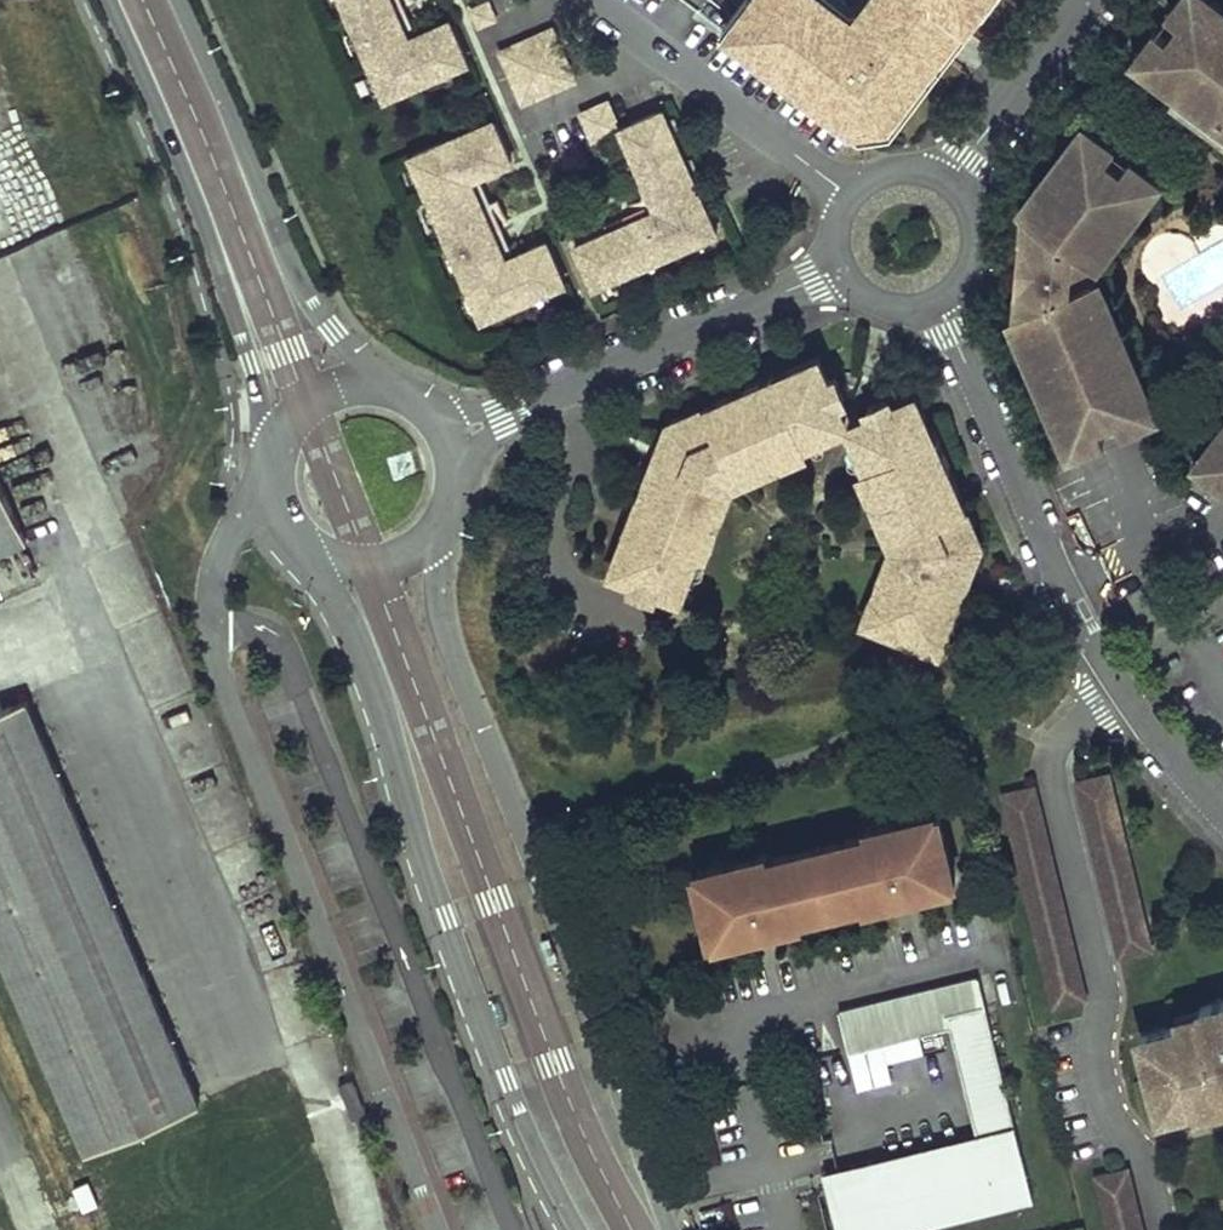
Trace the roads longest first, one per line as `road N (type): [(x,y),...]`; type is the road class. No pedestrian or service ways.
road 1 (tertiary): [(669,1229),(444,641),(435,565),(440,523)]
road 2 (tertiary): [(306,547),(383,702),(428,868),(506,1080),(579,1229)]
road 3 (residential): [(1114,674),(1098,708),(1056,745),(1051,774),(1105,1000),(1093,1050),(1108,1112),(1138,1149),(1160,1229)]
road 4 (tertiary): [(109,0),(207,229),(275,455)]
road 5 (tertiary): [(379,388),(310,297),(180,0)]
road 6 (residential): [(843,267),(447,443)]
road 7 (residential): [(935,300),(1078,615),(1114,674)]
road 8 (residential): [(1084,0),(948,186)]
road 9 (residential): [(948,186),(908,171),(866,183),(842,214),(843,267)]
road 10 (residential): [(1114,674),(1222,810)]
road 11 (tertiary): [(306,547),(369,566),(410,553),(440,523)]
road 12 (tertiary): [(379,388),(341,389),(307,405),(275,455)]
road 13 (residential): [(935,300),(963,274),(973,237),(948,186)]

